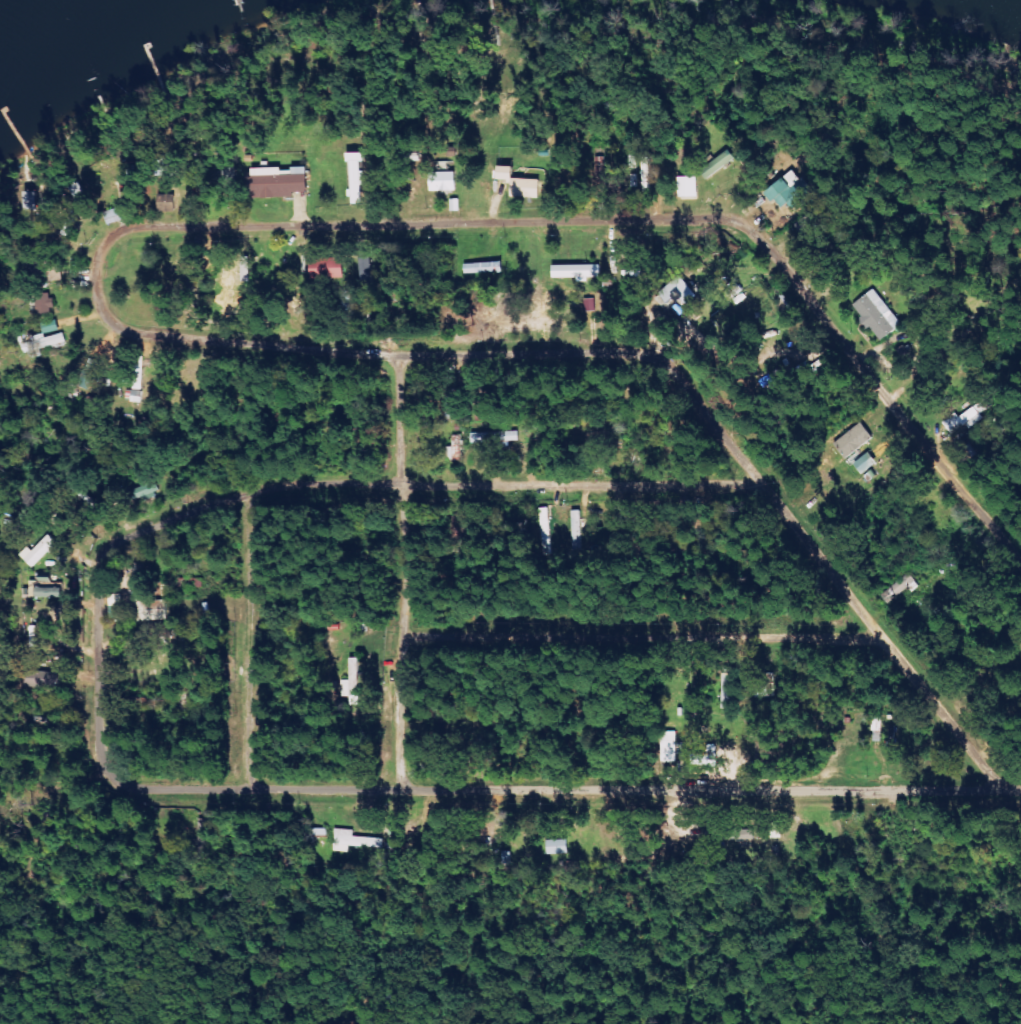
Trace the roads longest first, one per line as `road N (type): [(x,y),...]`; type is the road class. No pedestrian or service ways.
road 1 (residential): [(1020,792),(248,791),(141,787),(114,774),(94,713),(96,578),(109,551),(243,494),(290,485),(762,489)]
road 2 (residential): [(1020,572),(760,237),(733,223),(112,234)]
road 3 (residential): [(660,353),(396,357),(136,334),(115,327),(102,310),(96,275),(112,234)]
road 4 (residential): [(1003,792),(762,489),(681,366),(660,353)]
road 5 (residential): [(400,637),(876,637)]
road 6 (residential): [(396,357),(396,789)]
road 7 (residential): [(248,791),(243,494)]
road 8 (residential): [(660,353),(619,274),(608,222)]

